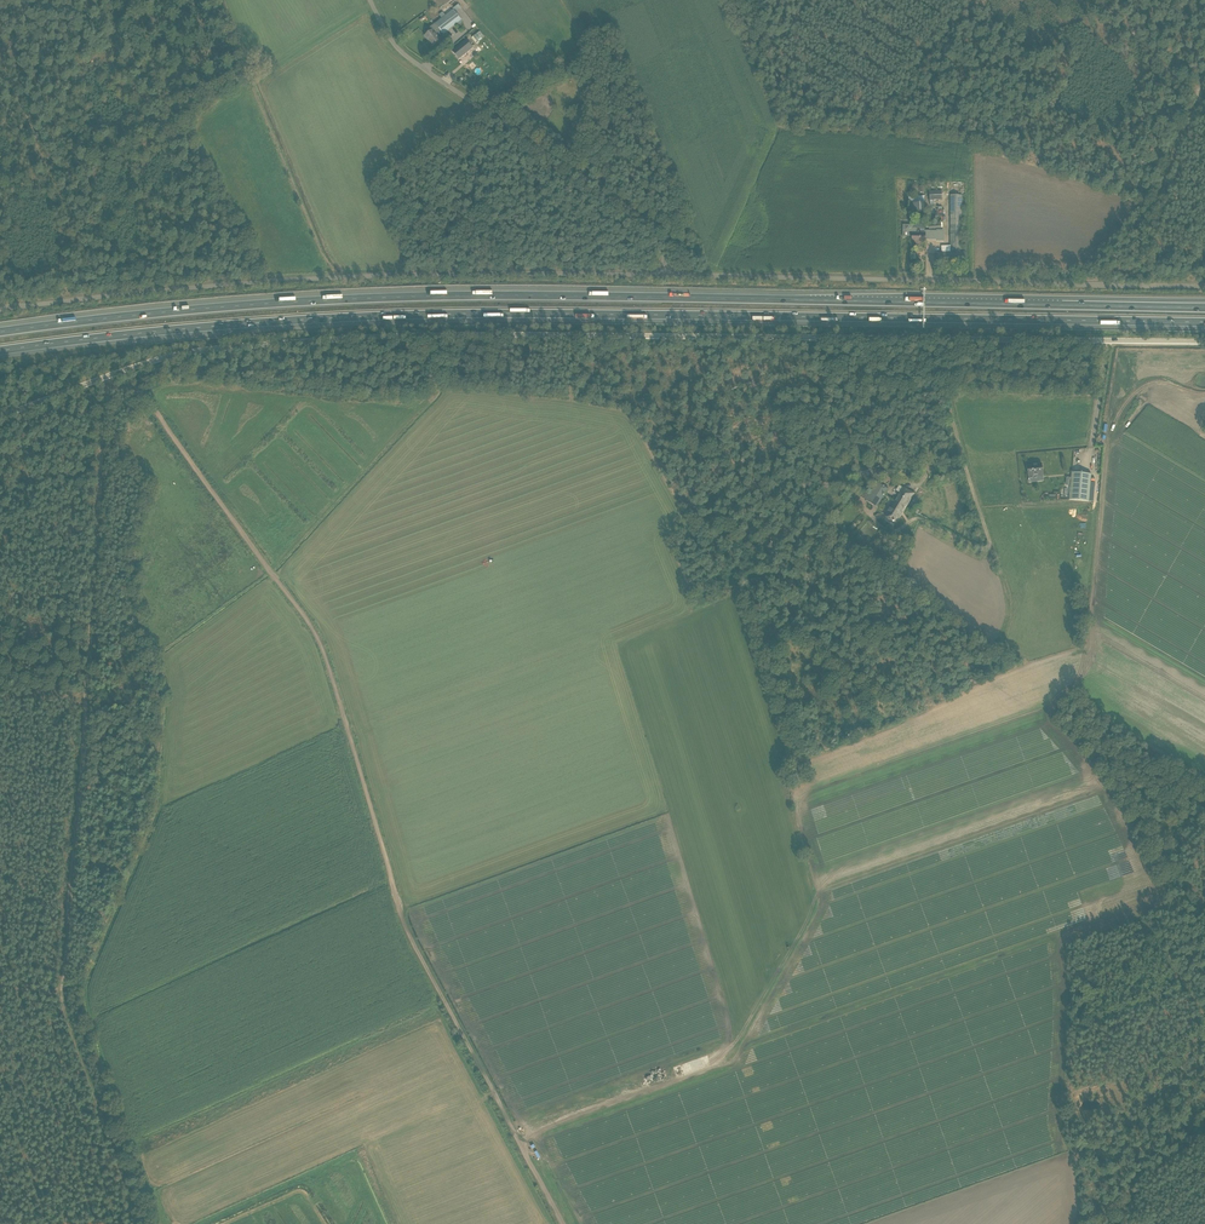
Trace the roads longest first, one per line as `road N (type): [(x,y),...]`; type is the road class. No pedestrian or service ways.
road 1 (unclassified): [(0,414),(228,339),(525,329),(1204,340)]
road 2 (motorway): [(0,350),(215,326),(420,314),(1204,322)]
road 3 (motorway): [(1192,308),(443,295),(192,309),(0,332)]
road 4 (track): [(562,1223),(413,943),(315,633),(136,393),(101,389)]
road 5 (unclassified): [(0,309),(249,279),(664,274)]
road 6 (track): [(1073,1223),(1075,1190),(1055,1107),(1055,947),(1153,903),(1118,814),(1050,722)]
road 7 (unclassified): [(1204,282),(664,274)]
road 8 (track): [(82,700),(59,994),(134,1223)]
road 9 (track): [(791,795),(818,903),(722,1061),(518,1141)]
road 10 (unclassified): [(664,274),(661,237),(405,55),(370,0)]
road 11 (track): [(97,474),(82,700)]
road 12 (track): [(1095,282),(1160,198),(1194,101)]
road 13 (track): [(943,337),(944,380),(981,514)]
road 14 (track): [(1204,78),(1194,101),(1096,0)]
road 15 (track): [(372,4),(248,78)]
road 16 (track): [(1204,1136),(1095,1223)]
road 17 (track): [(480,105),(574,61),(597,40)]

